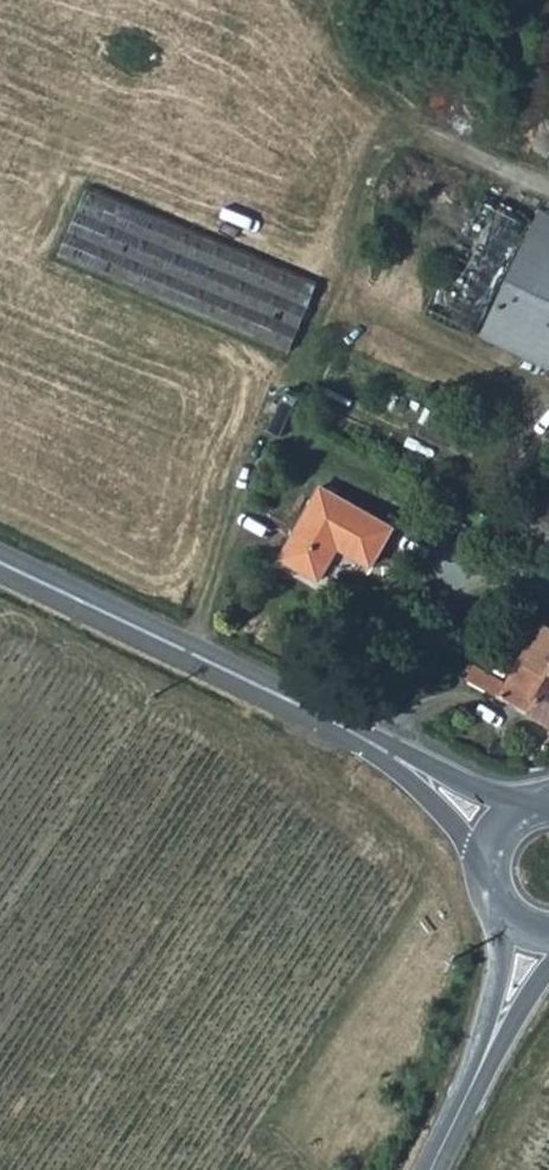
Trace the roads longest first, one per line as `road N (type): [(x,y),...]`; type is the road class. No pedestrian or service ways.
road 1 (secondary): [(0,562),(421,765)]
road 2 (secondary): [(500,1025),(429,1169)]
road 3 (secondary): [(537,808),(421,765)]
road 4 (secondary): [(421,765),(498,861)]
road 5 (secondary): [(510,904),(500,1025)]

